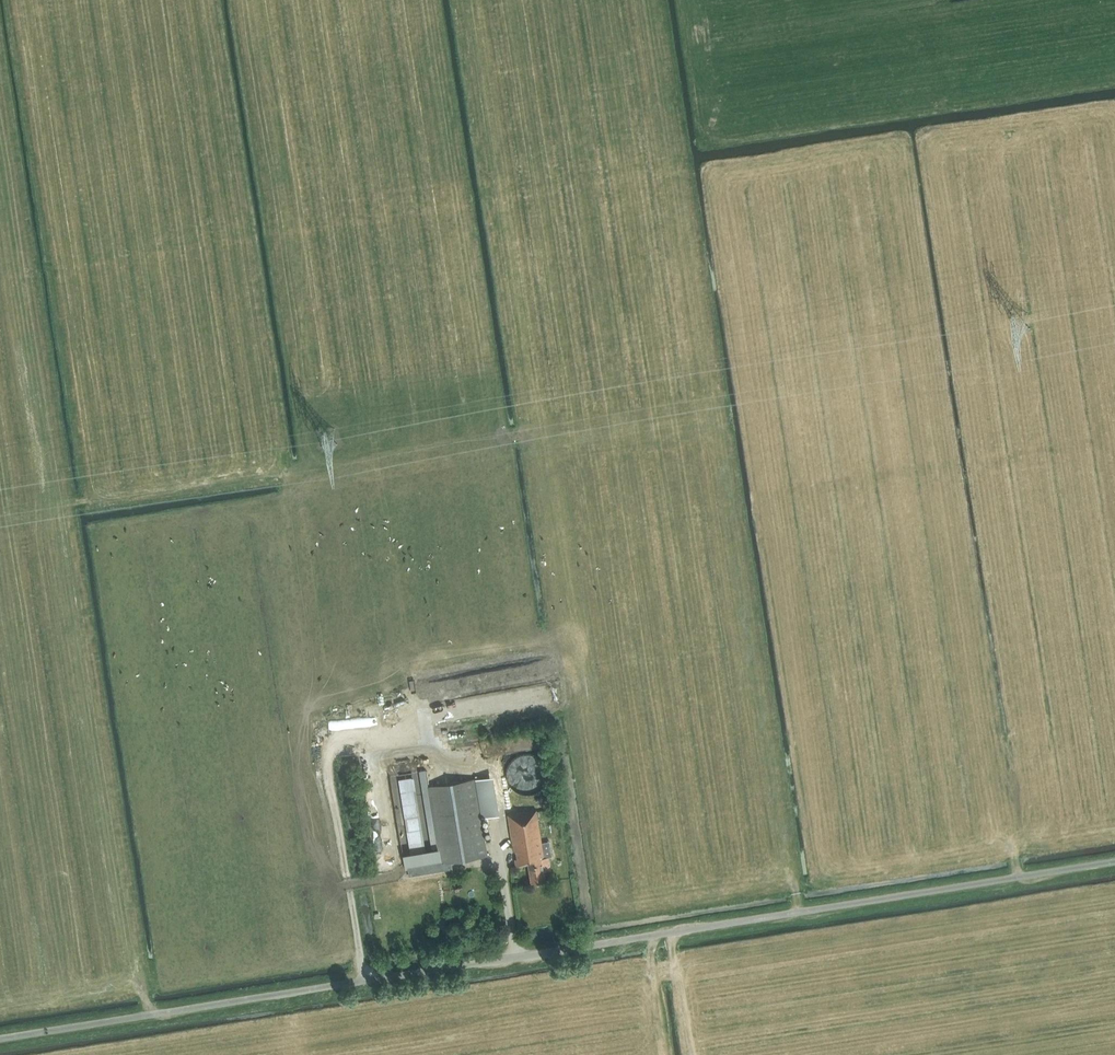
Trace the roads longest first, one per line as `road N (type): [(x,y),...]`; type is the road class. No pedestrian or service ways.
road 1 (unclassified): [(0,1039),(1114,861)]

